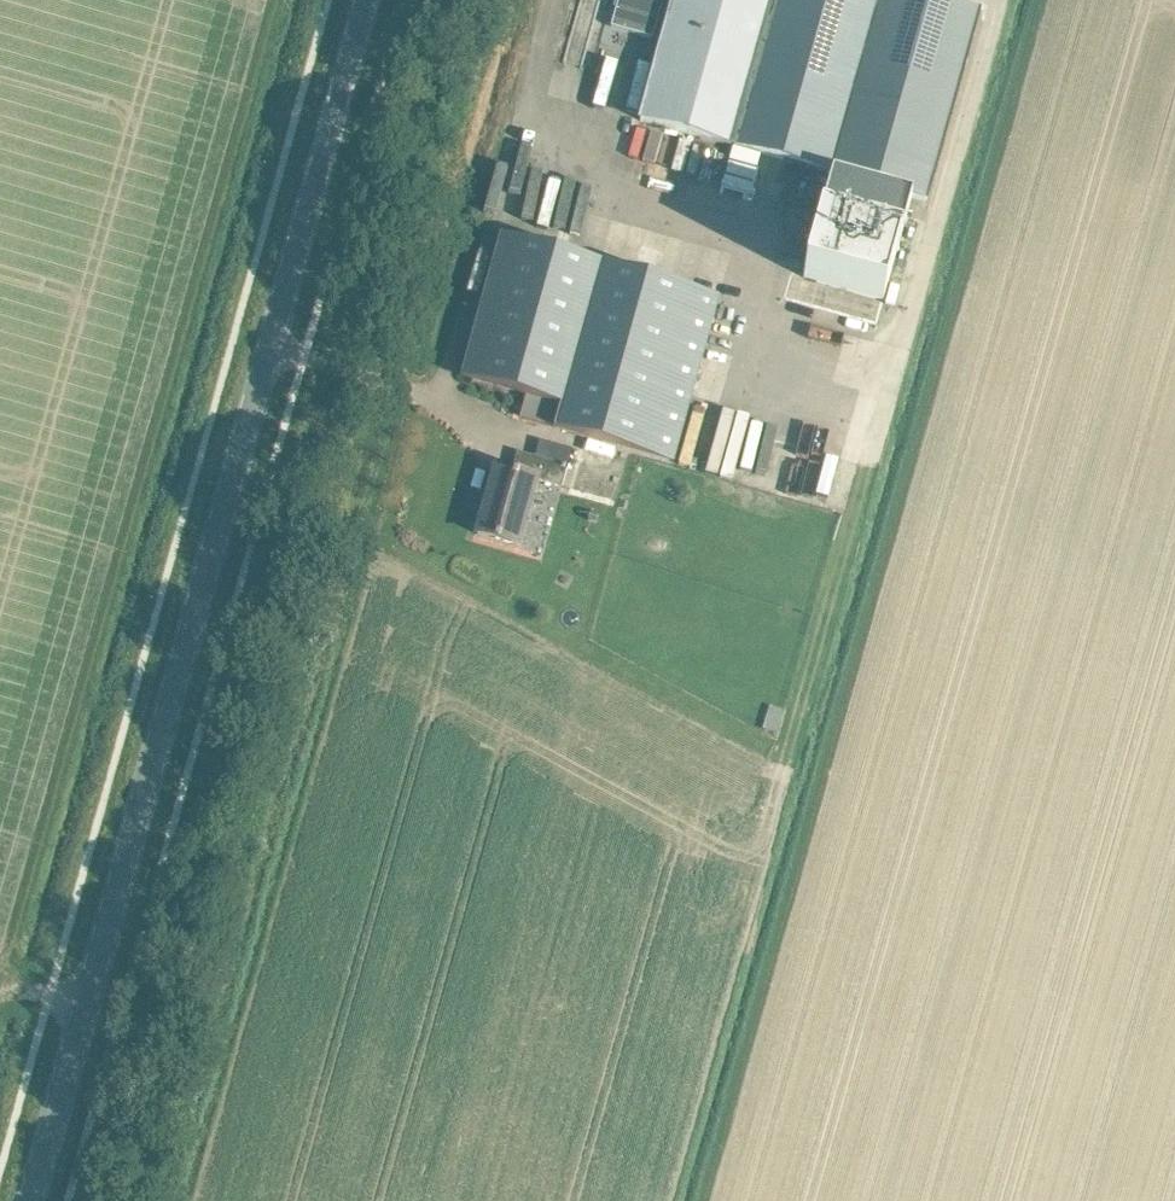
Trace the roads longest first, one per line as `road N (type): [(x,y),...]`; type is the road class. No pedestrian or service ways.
road 1 (secondary): [(30,1200),(366,0)]

